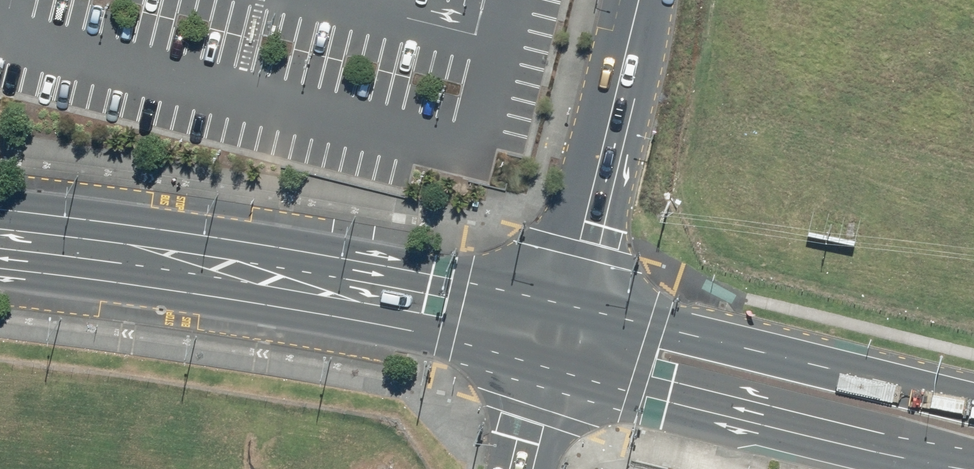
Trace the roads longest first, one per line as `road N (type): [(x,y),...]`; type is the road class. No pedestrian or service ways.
road 1 (secondary): [(0,210),(562,300)]
road 2 (secondary): [(547,355),(0,270)]
road 3 (secondary): [(973,466),(547,355)]
road 4 (secondary): [(562,300),(973,401)]
road 5 (unclassified): [(637,0),(562,300)]

